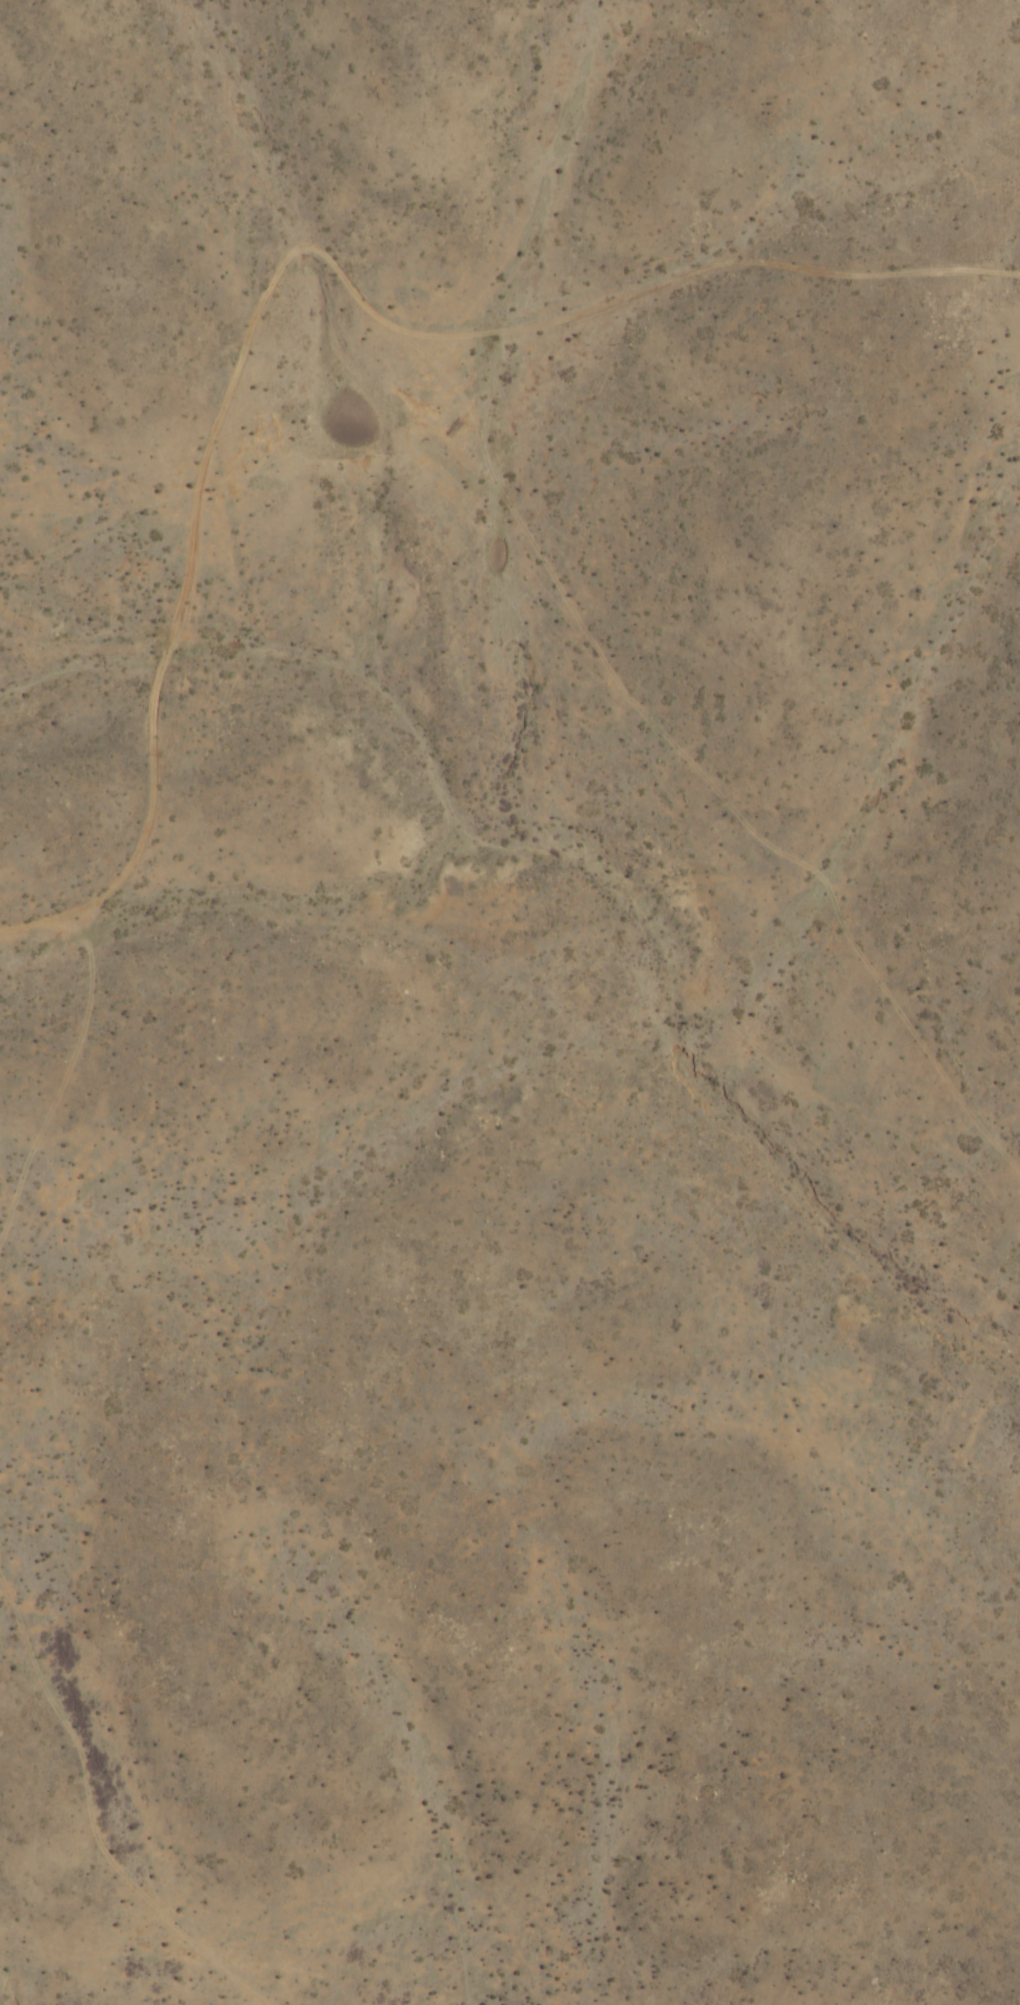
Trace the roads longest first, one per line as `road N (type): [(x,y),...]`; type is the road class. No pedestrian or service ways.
road 1 (track): [(1019,874),(810,884),(266,948),(94,927),(83,911),(94,869),(167,801),(219,654),(224,313),(250,286),(360,312),(412,339),(569,323),(799,276),(1019,275)]
road 2 (track): [(1019,1126),(857,968),(810,884)]

